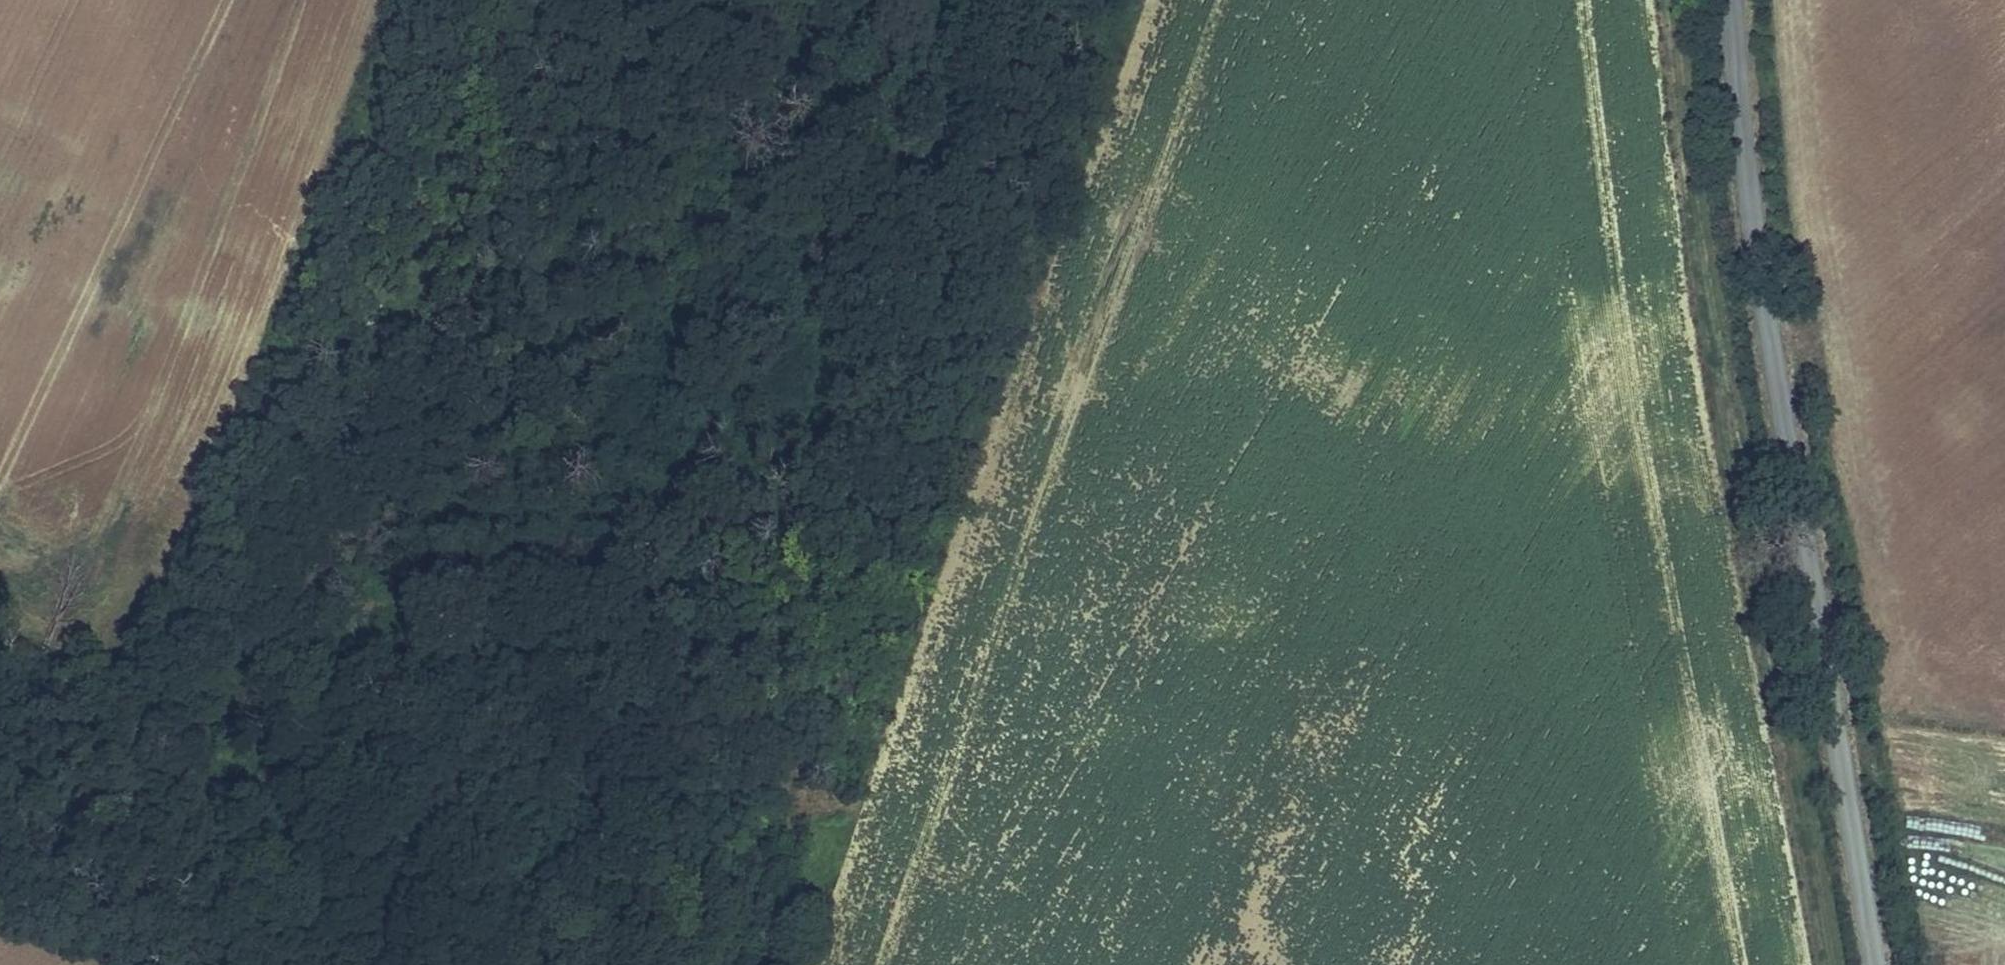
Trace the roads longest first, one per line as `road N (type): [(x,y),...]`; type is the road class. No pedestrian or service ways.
road 1 (tertiary): [(1879,964),(1793,493),(1726,0)]

